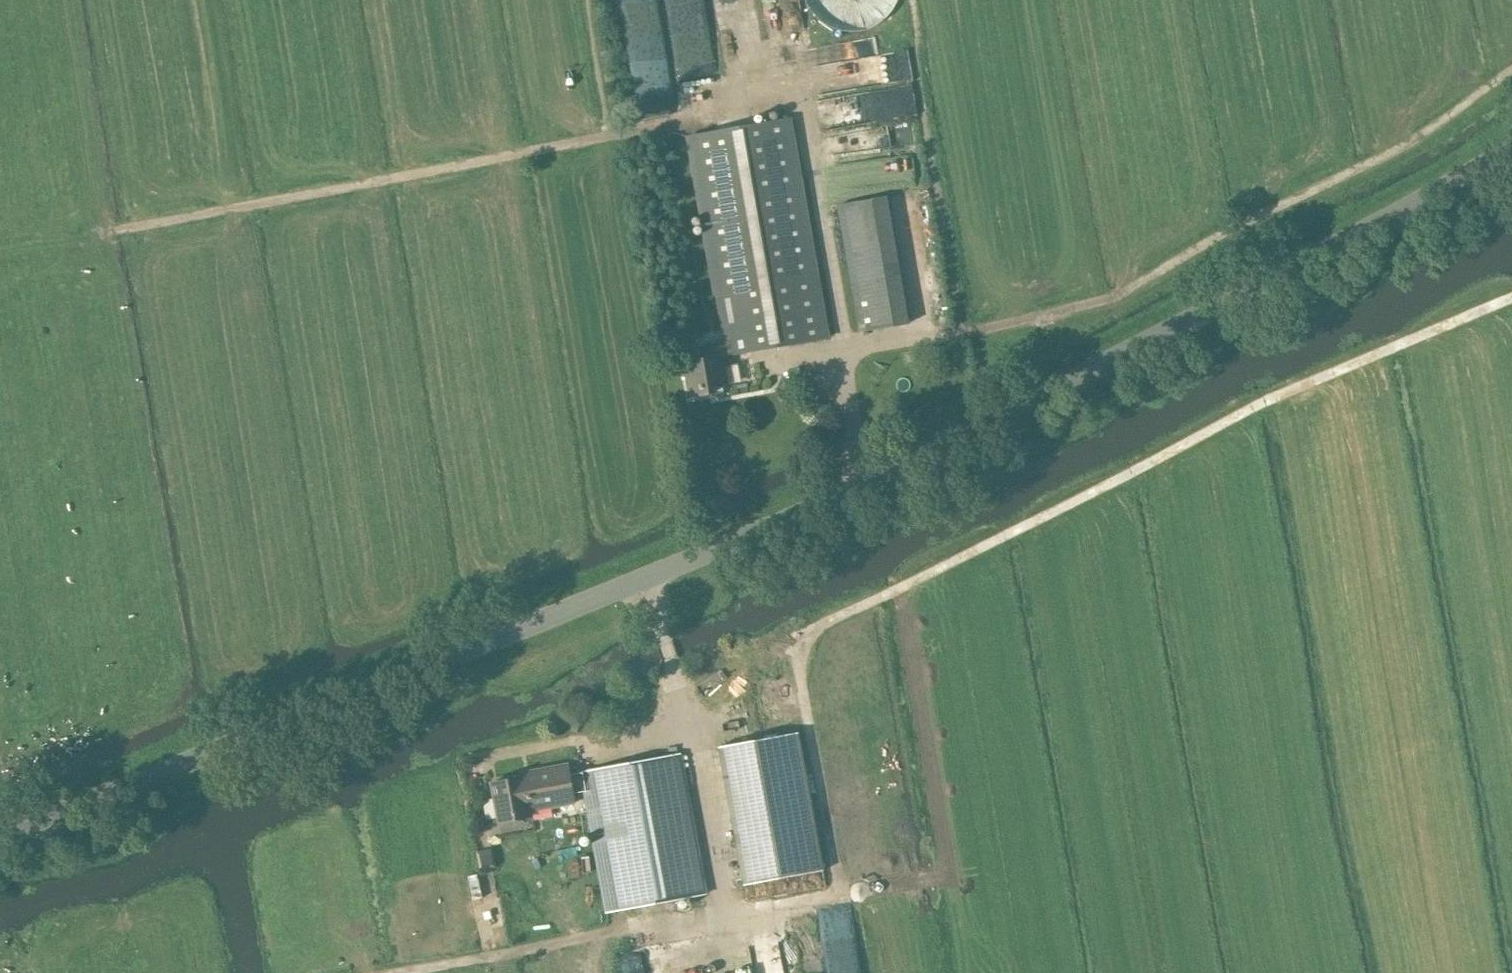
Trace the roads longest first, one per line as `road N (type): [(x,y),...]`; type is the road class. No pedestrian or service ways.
road 1 (unclassified): [(0,827),(186,766),(638,583),(918,459),(1511,144)]

